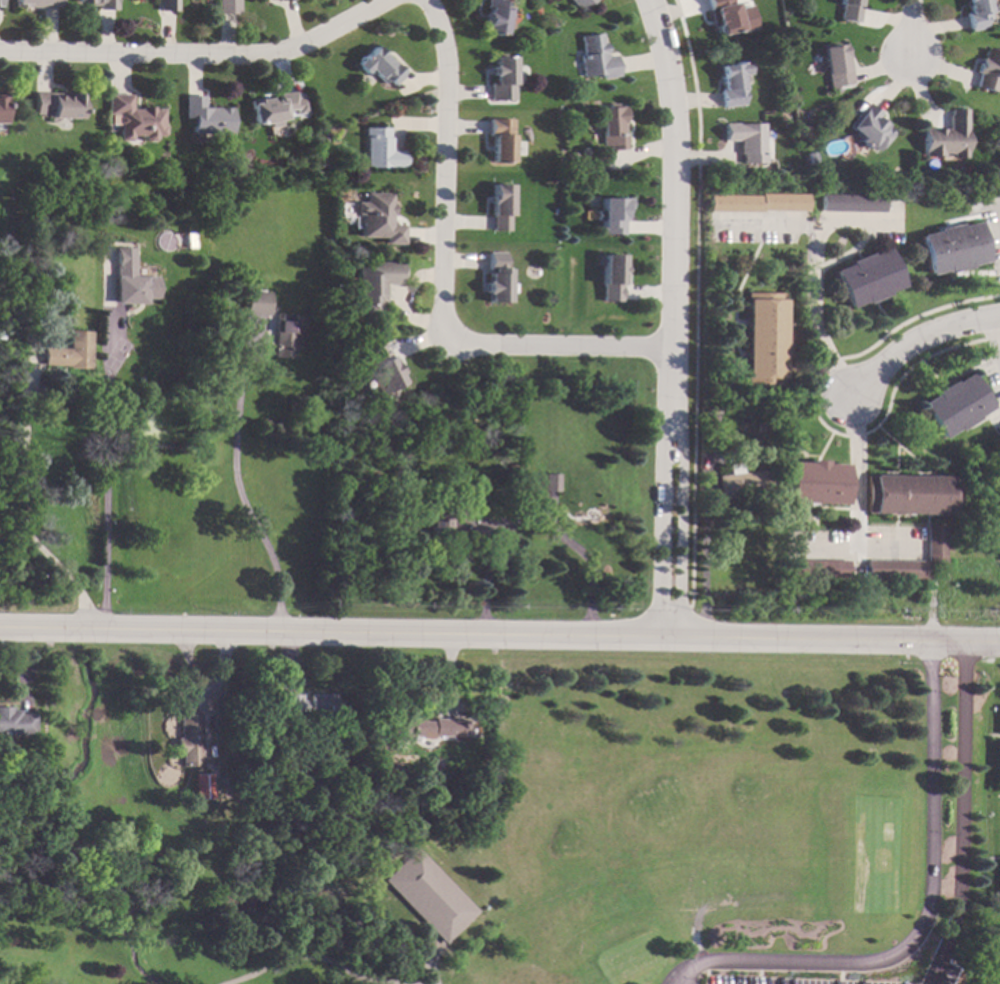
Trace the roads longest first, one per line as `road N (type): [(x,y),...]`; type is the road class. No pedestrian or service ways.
road 1 (tertiary): [(999,642),(0,628)]
road 2 (residential): [(637,0),(675,147),(666,634)]
road 3 (residential): [(428,0),(448,86),(443,330),(459,343),(672,347)]
road 4 (residential): [(391,0),(289,52),(251,59),(0,56)]
road 5 (residential): [(999,318),(899,345),(851,392)]

